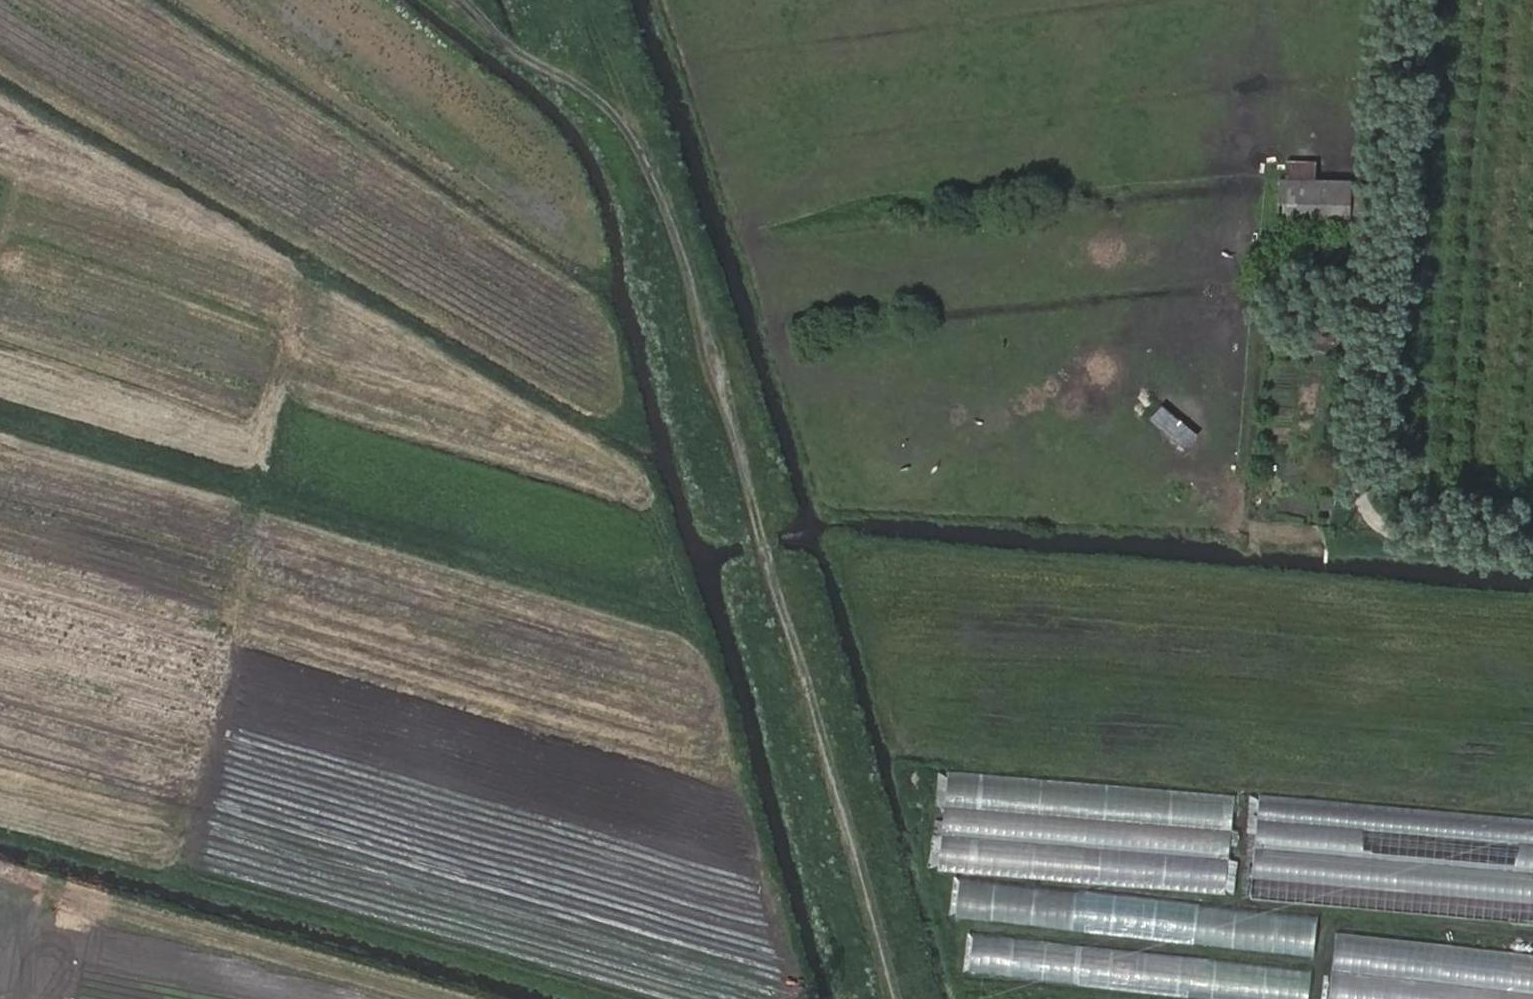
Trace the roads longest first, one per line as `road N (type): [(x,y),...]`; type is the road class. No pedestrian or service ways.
road 1 (track): [(582,0),(833,760),(901,998)]
road 2 (track): [(619,99),(499,32),(461,0)]

